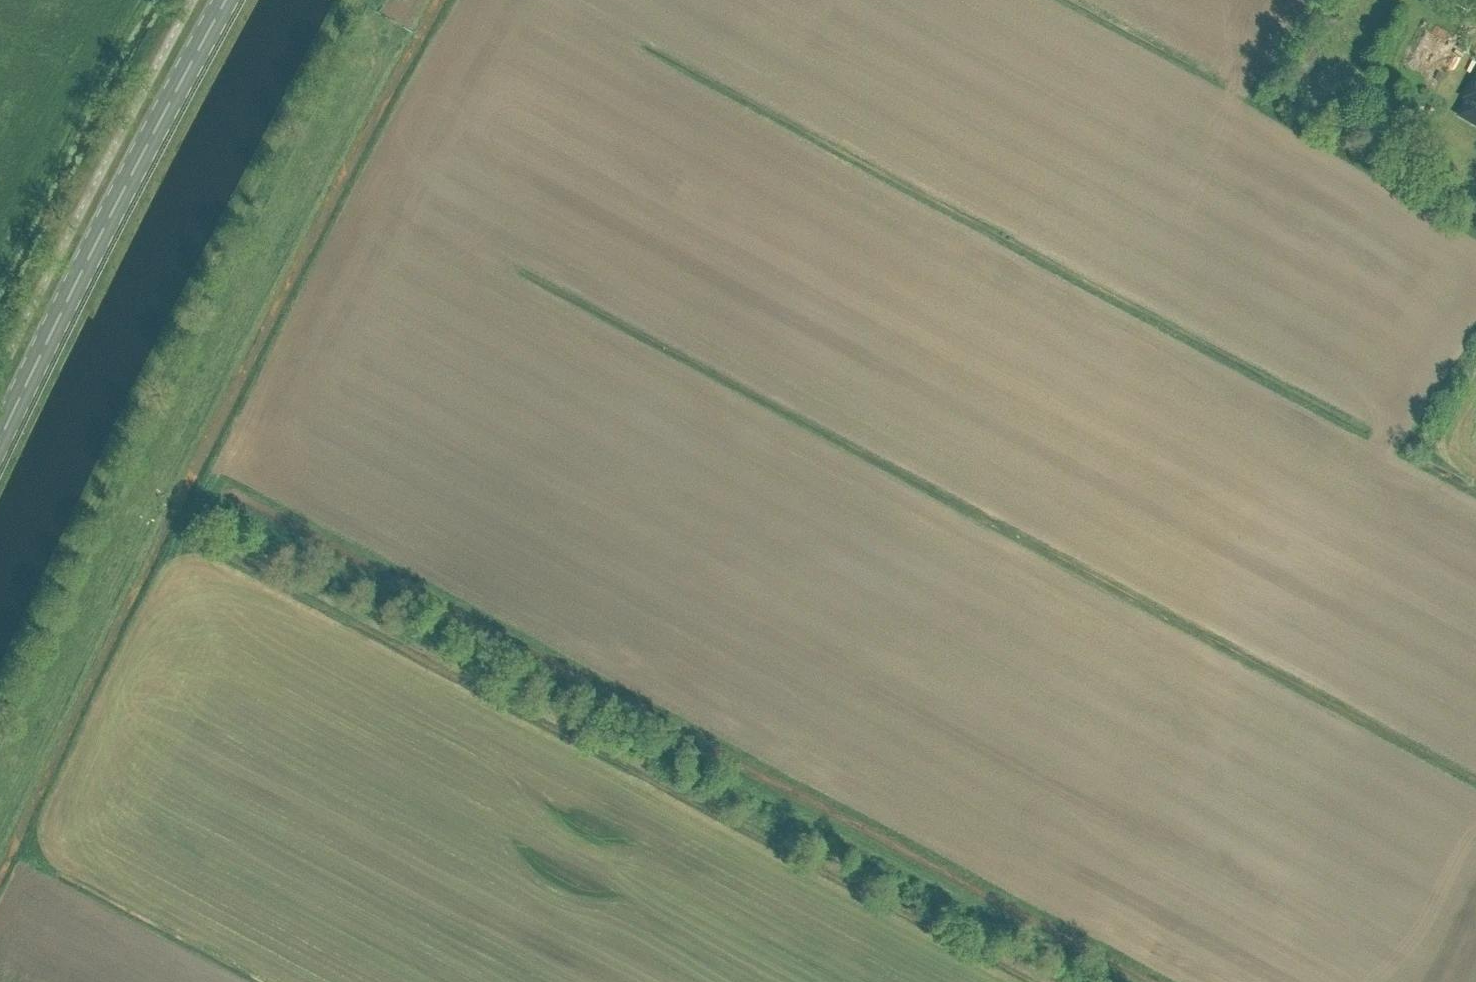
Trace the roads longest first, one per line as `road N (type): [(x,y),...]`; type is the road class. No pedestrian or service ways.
road 1 (track): [(355,0),(294,103),(0,694)]
road 2 (primary): [(0,429),(77,266),(227,0)]

